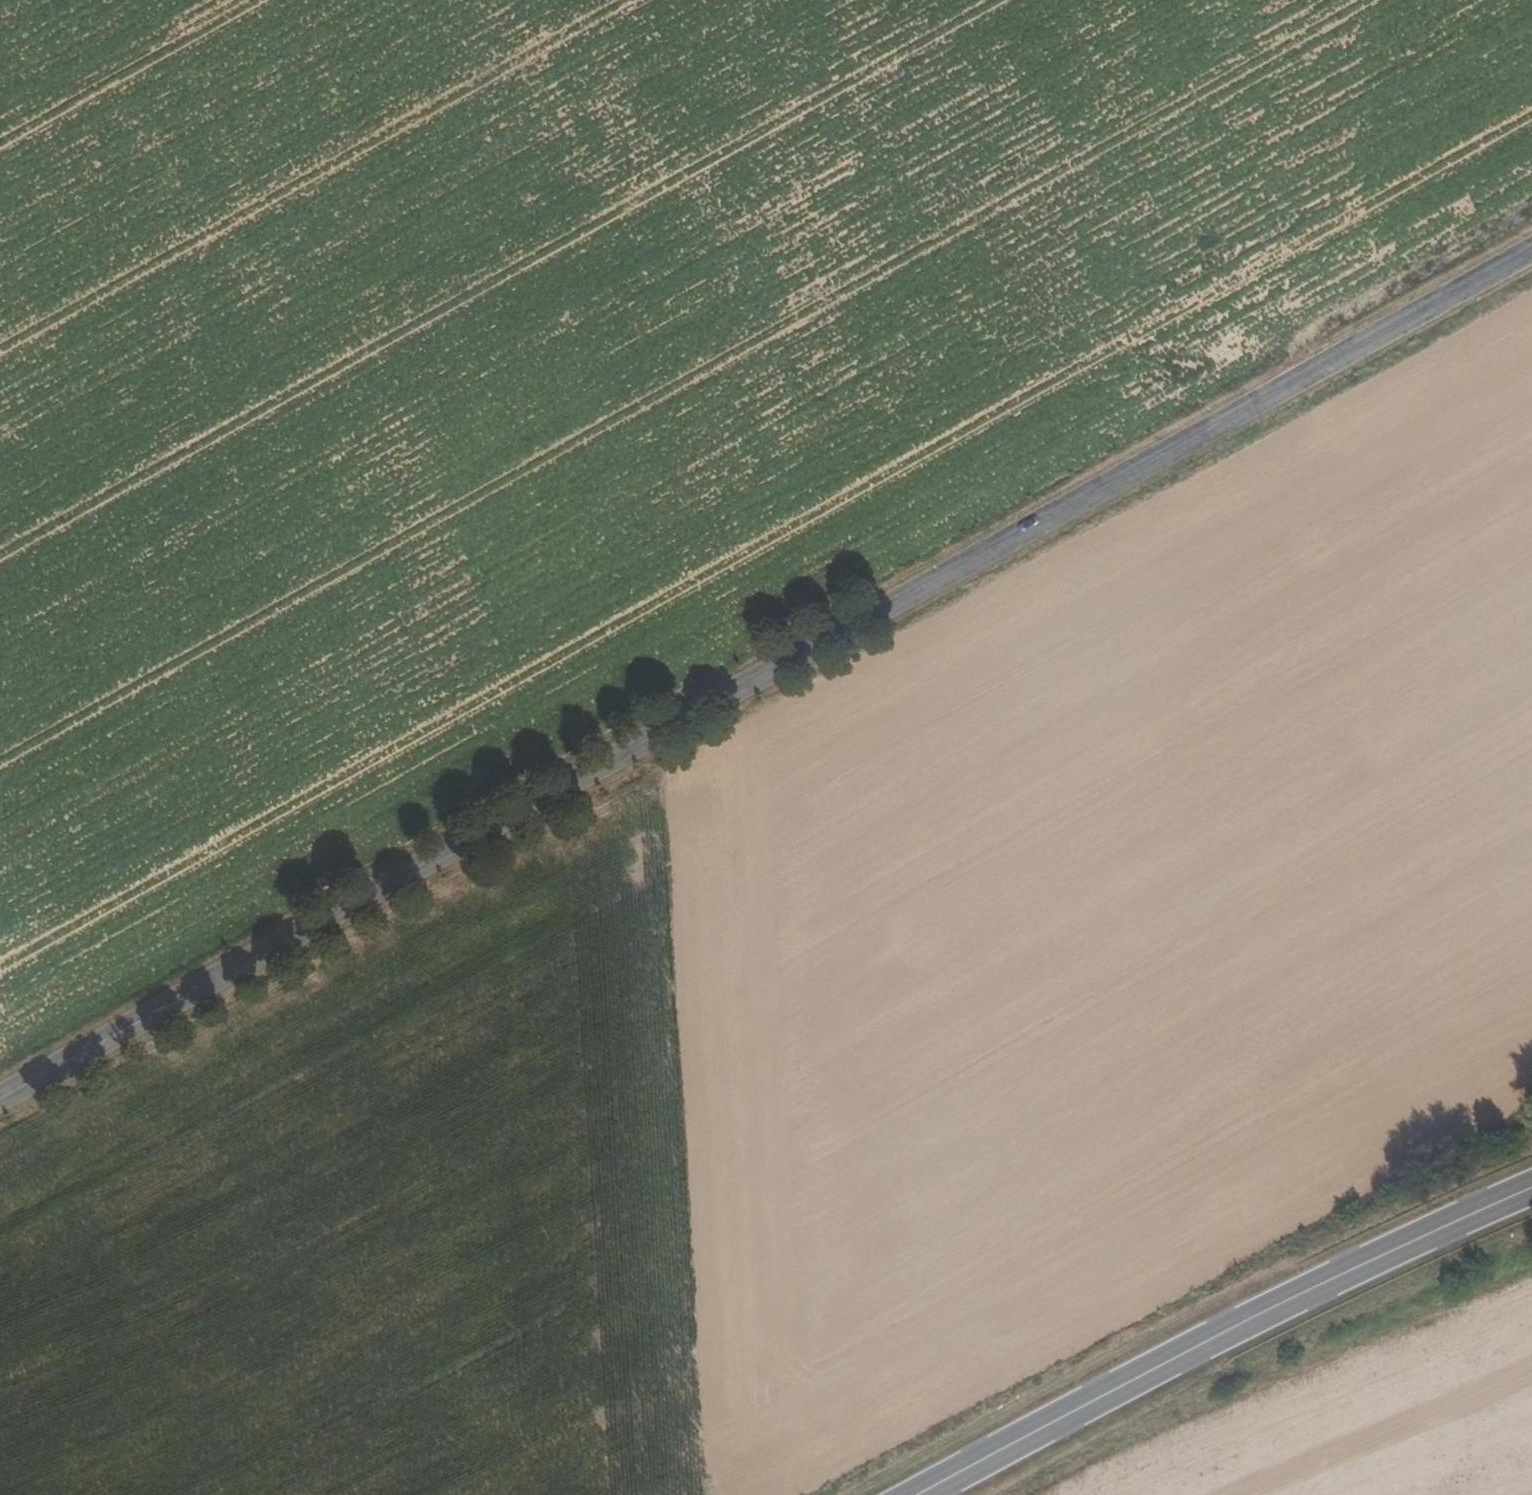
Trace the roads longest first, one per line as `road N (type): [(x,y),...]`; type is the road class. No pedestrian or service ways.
road 1 (tertiary): [(0,1096),(1531,254)]
road 2 (tertiary): [(1531,1191),(1328,1283),(920,1494)]

